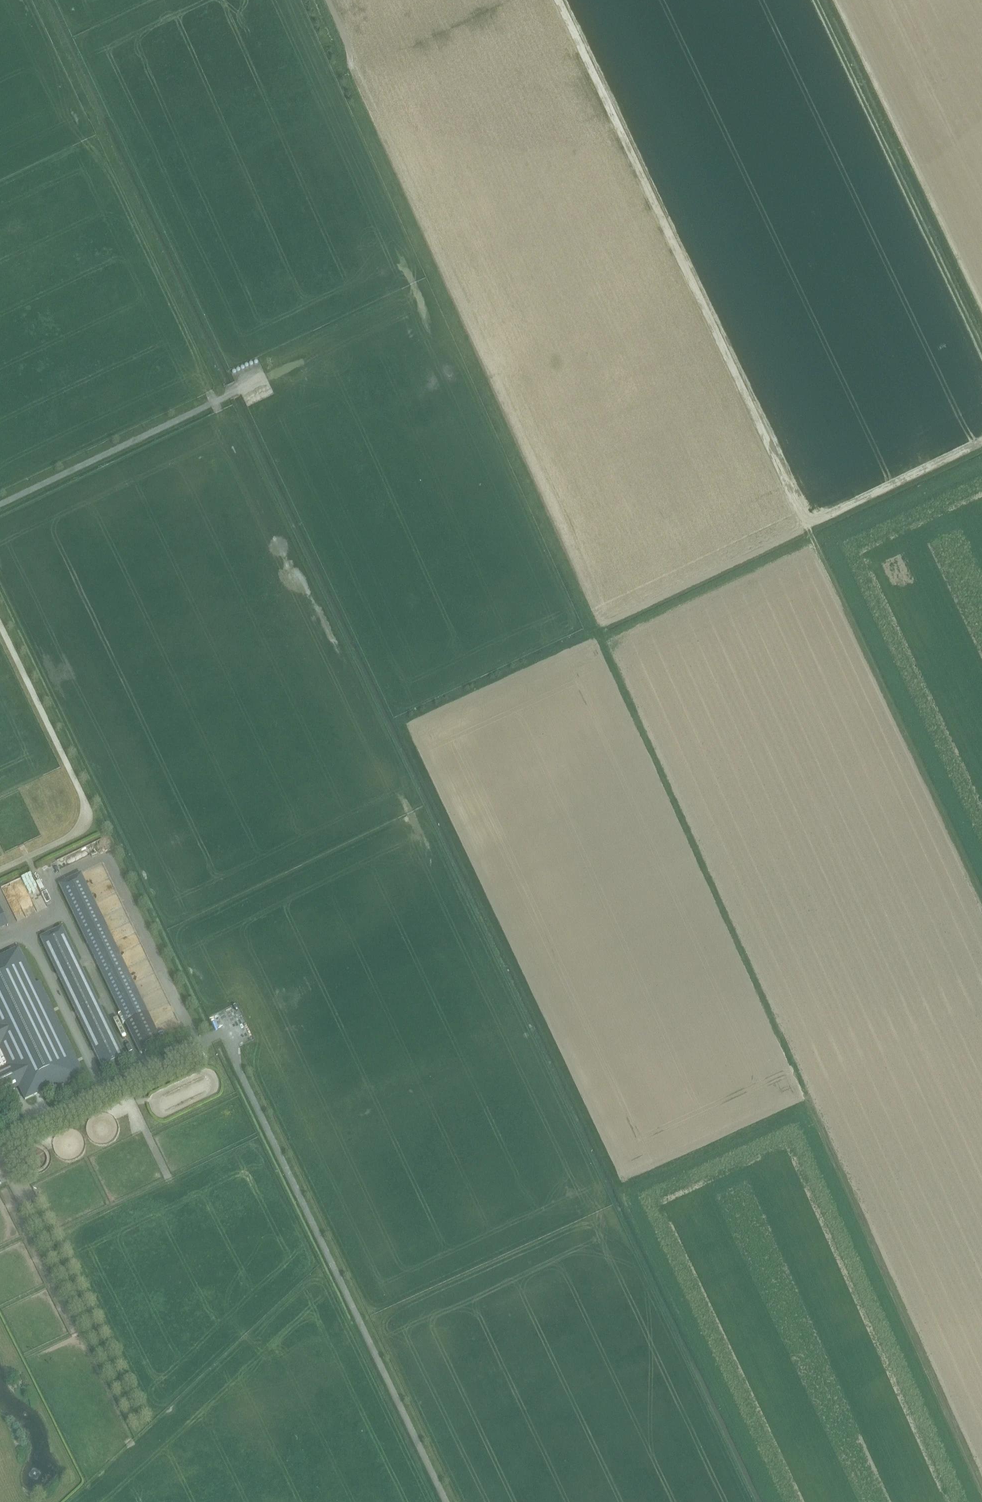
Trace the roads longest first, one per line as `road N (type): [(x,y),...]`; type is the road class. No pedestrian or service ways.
road 1 (track): [(981,894),(559,0)]
road 2 (track): [(38,0),(224,397)]
road 3 (track): [(981,1489),(806,1092)]
road 4 (track): [(806,521),(981,443)]

